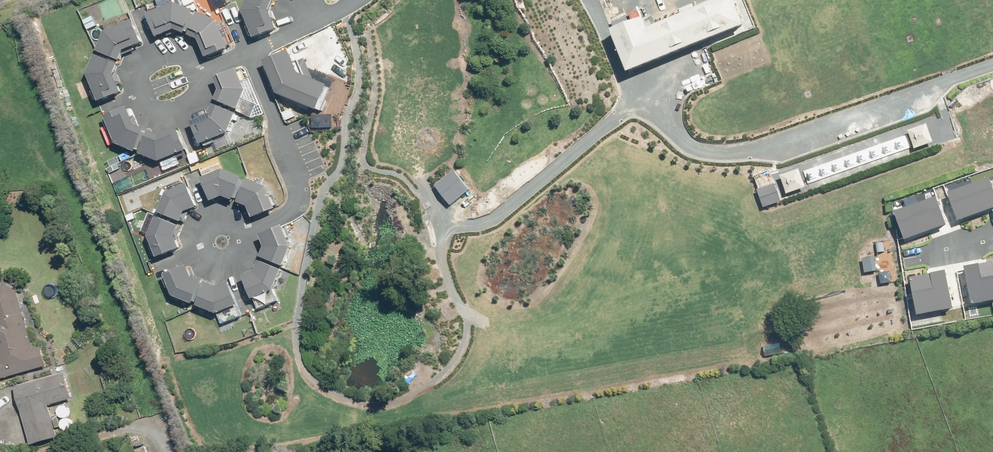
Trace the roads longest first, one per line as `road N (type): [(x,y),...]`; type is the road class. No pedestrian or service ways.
road 1 (residential): [(246,48),(297,183),(287,213),(243,231)]
road 2 (residential): [(195,71),(189,60),(169,54),(145,66),(139,84),(152,112),(165,117),(198,90)]

